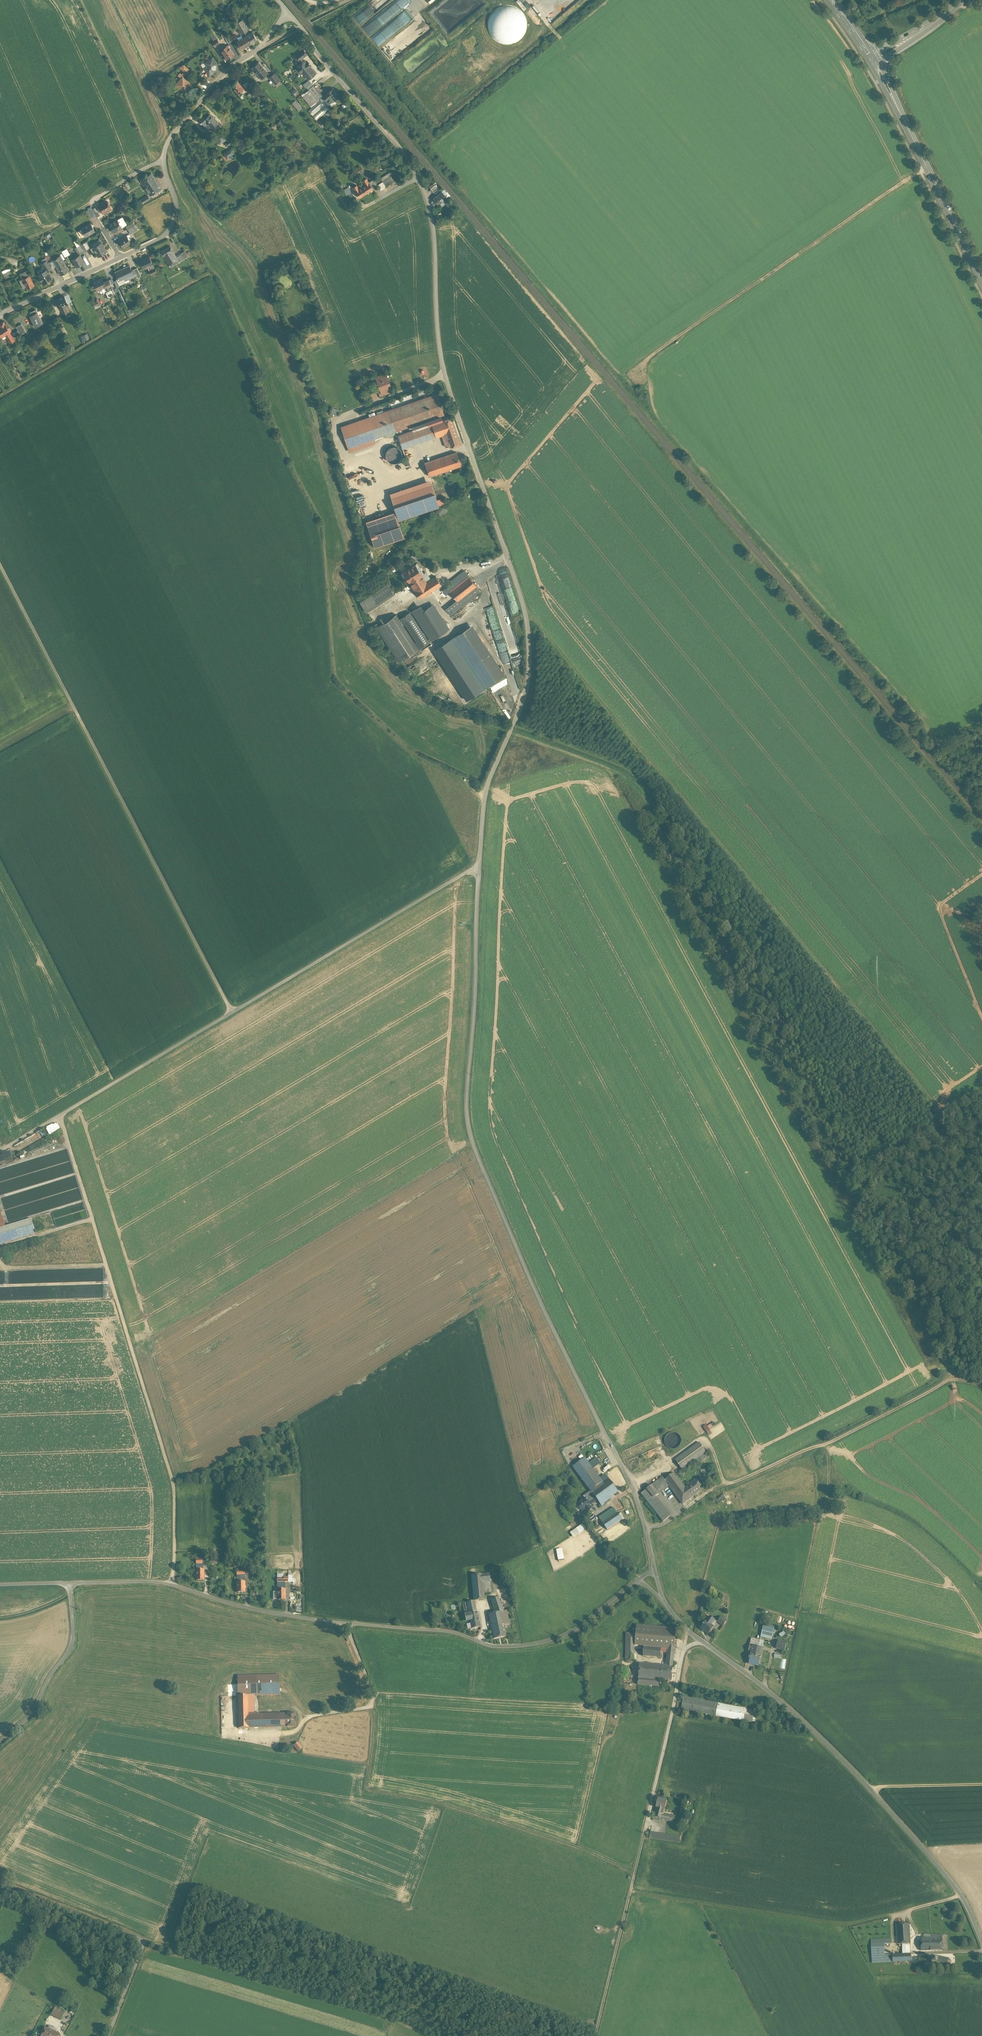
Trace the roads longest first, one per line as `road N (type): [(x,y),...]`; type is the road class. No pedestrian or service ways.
road 1 (unclassified): [(655,1567),(631,1487),(522,1267),(466,1116),(479,840),(487,785),(529,669),(526,612),(445,375),(428,205)]
road 2 (unclassified): [(0,1584),(163,1581),(248,1607),(457,1634),(495,1648),(533,1646),(585,1626),(640,1580)]
road 3 (track): [(479,871),(0,1152)]
road 4 (track): [(0,562),(231,1012)]
road 5 (track): [(61,1116),(175,1484),(172,1584)]
road 6 (residential): [(290,13),(217,80),(169,139),(163,162),(174,218),(160,241),(0,315)]
road 7 (unclassified): [(981,1941),(963,1897),(870,1788),(809,1725),(697,1637)]
road 8 (track): [(636,376),(647,358),(927,165)]
road 9 (track): [(0,1879),(147,1939),(109,2035)]
road 10 (primary): [(872,57),(981,279)]
road 11 (residential): [(428,205),(395,143),(290,13)]
road 12 (track): [(593,2035),(647,1822)]
road 13 (track): [(264,1733),(295,1734),(308,1716),(369,1706),(372,1692),(347,1623)]
road 14 (unclassified): [(647,1822),(682,1652),(697,1637)]
road 15 (track): [(70,1583),(74,1645),(36,1713),(0,1745)]
road 16 (track): [(445,375),(330,419)]

